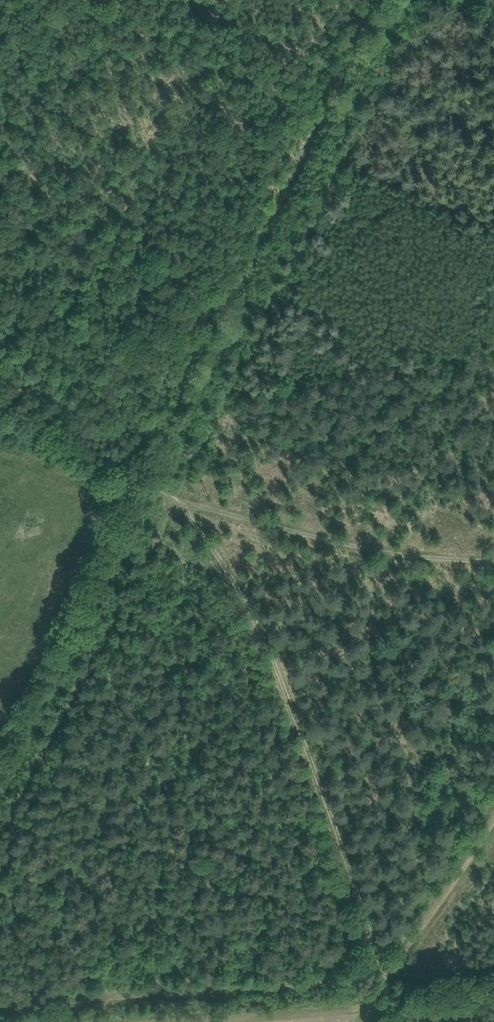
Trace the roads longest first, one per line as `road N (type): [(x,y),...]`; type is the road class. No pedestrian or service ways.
road 1 (track): [(395,1021),(279,681),(238,591),(172,488)]
road 2 (track): [(172,488),(425,0)]
road 3 (track): [(387,0),(147,478)]
road 4 (track): [(493,969),(0,1003)]
road 5 (track): [(0,825),(172,488)]
road 6 (track): [(172,488),(330,542),(407,559),(493,563)]
road 7 (track): [(392,977),(493,820)]

